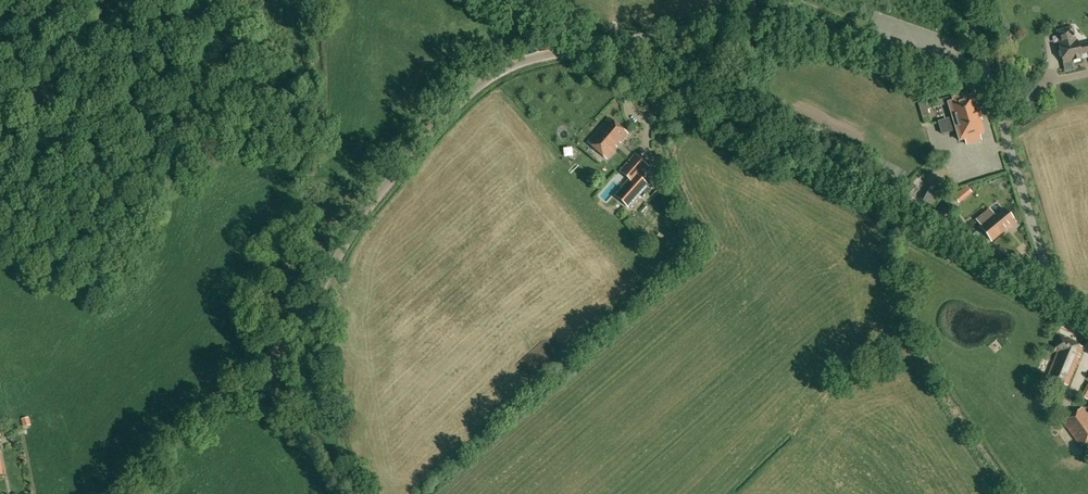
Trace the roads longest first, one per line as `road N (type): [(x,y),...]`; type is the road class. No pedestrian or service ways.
road 1 (unclassified): [(108,493),(200,408),(250,383),(285,341),(369,204),(478,84),(518,63),(598,46)]
road 2 (unclassified): [(993,267),(598,46)]
road 3 (unclassified): [(1037,241),(967,0)]
road 4 (unclassified): [(598,46),(763,14),(790,0)]

